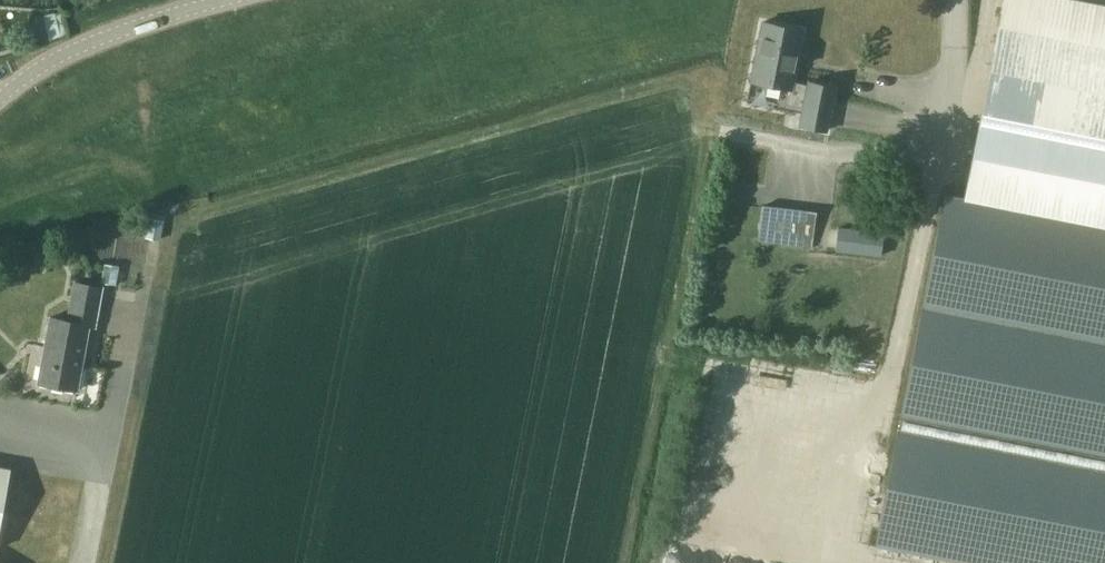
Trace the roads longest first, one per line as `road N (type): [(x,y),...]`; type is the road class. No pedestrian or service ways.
road 1 (track): [(942,137),(843,557),(875,562)]
road 2 (tertiary): [(0,98),(66,51),(223,0)]
road 3 (track): [(77,562),(100,444)]

